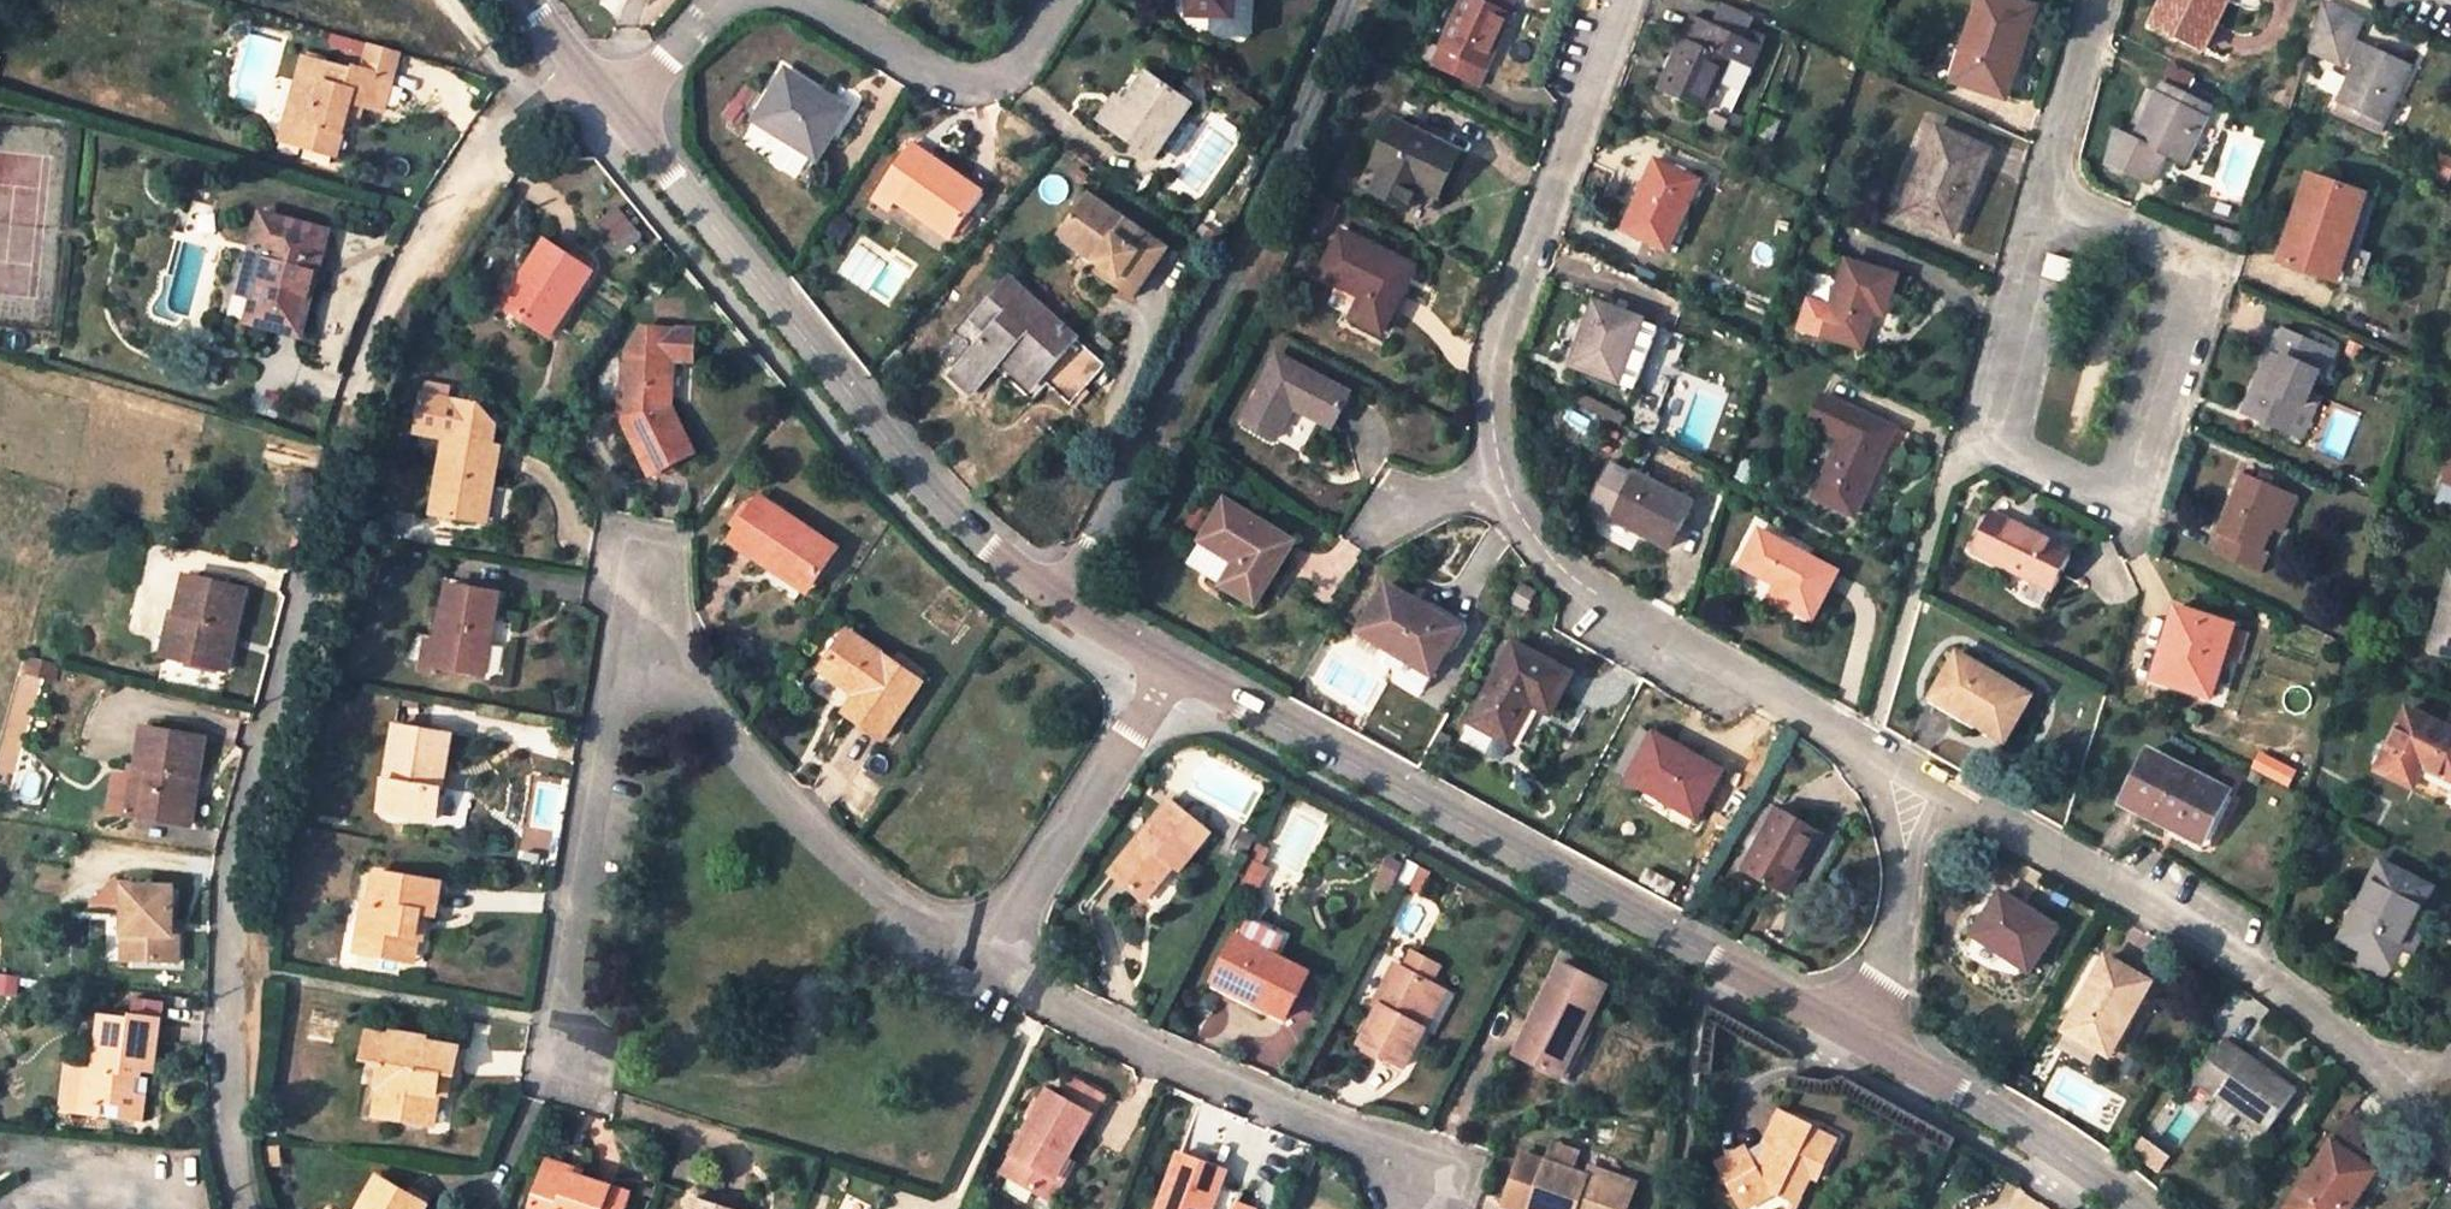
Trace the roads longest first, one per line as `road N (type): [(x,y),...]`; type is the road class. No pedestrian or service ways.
road 1 (residential): [(238,1208),(224,1144),(229,886),(362,380),(431,222),(567,67)]
road 2 (residential): [(1908,777),(1591,591),(1535,540),(1501,482),(1491,402),(1500,339),(1597,0)]
road 3 (unclassified): [(1159,667),(1709,967),(1849,1028)]
road 4 (residential): [(1347,0),(1330,52),(1109,504),(1050,603)]
road 5 (unclassified): [(612,117),(975,542),(1050,603)]
road 6 (residential): [(2040,197),(1979,439),(2121,502),(2196,264)]
road 7 (residential): [(2382,1075),(2210,933),(1908,777)]
road 8 (residential): [(1432,1180),(987,963)]
road 9 (residential): [(987,963),(837,863),(680,679),(624,666)]
road 10 (residential): [(624,666),(554,1066)]
road 11 (residential): [(987,963),(1159,667)]
road 12 (unclassified): [(1849,1028),(1963,1089),(2134,1208)]
road 13 (residential): [(806,0),(927,70),(969,84),(1005,76),(1064,0)]
road 14 (residential): [(1908,777),(1896,916),(1849,1028)]
road 15 (residential): [(2096,0),(2040,197)]
road 16 (residential): [(2196,264),(2040,197)]
road 17 (residential): [(612,117),(720,0)]
road 18 (unclassified): [(1050,603),(1159,667)]

